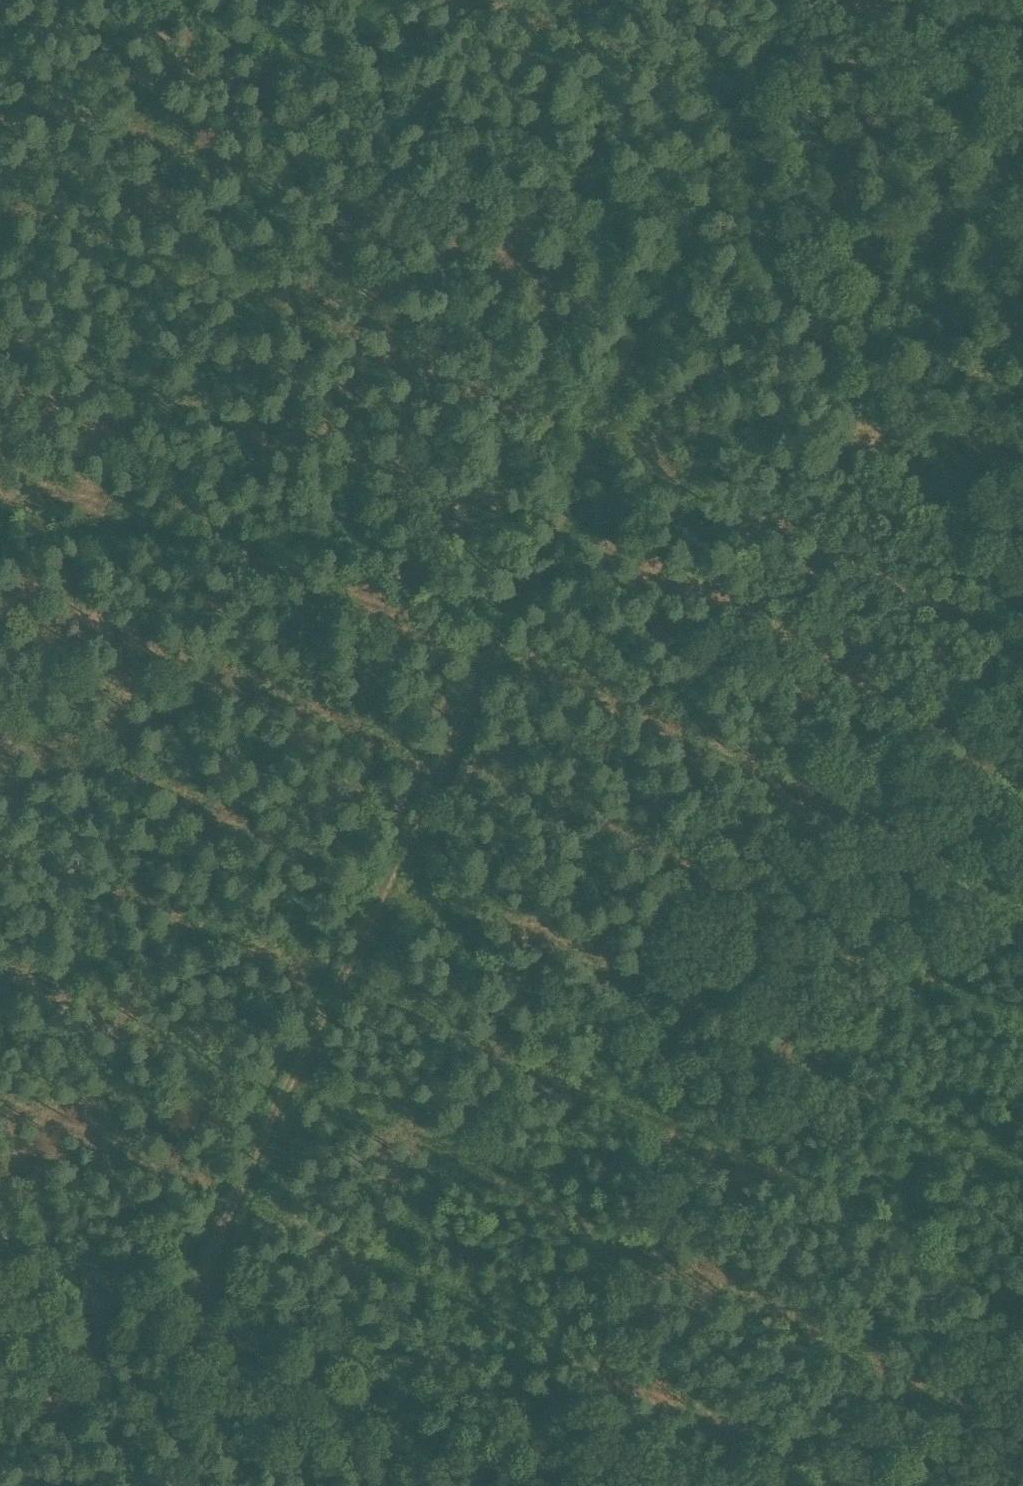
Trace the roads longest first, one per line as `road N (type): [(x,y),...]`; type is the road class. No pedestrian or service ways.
road 1 (track): [(0,1222),(544,1485)]

